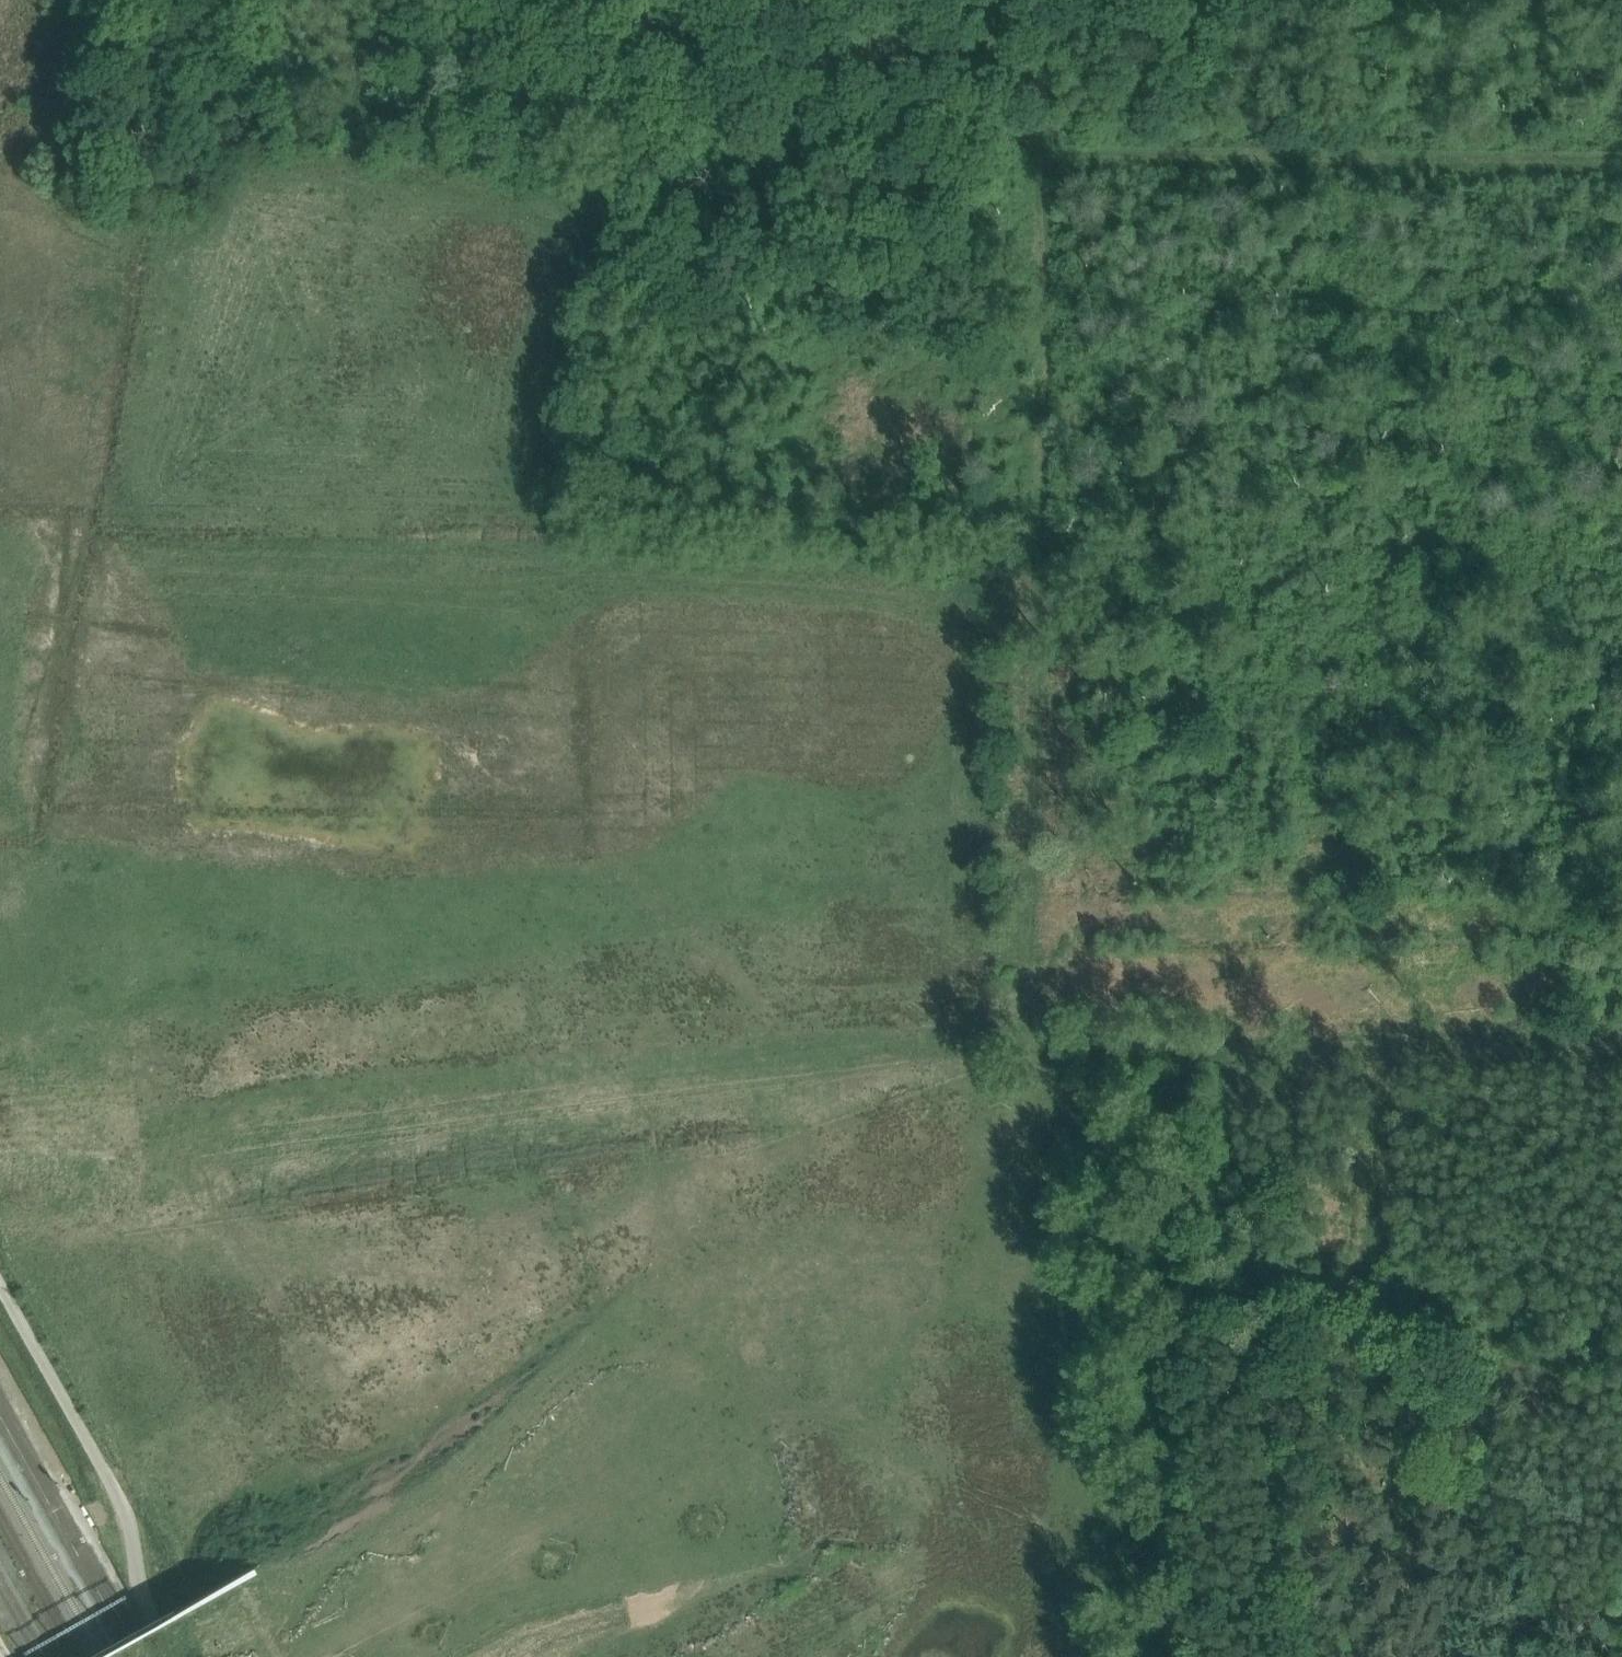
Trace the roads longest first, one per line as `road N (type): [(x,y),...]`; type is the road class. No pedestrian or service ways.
road 1 (unclassified): [(176,1656),(142,1589),(116,1491),(0,1282)]

